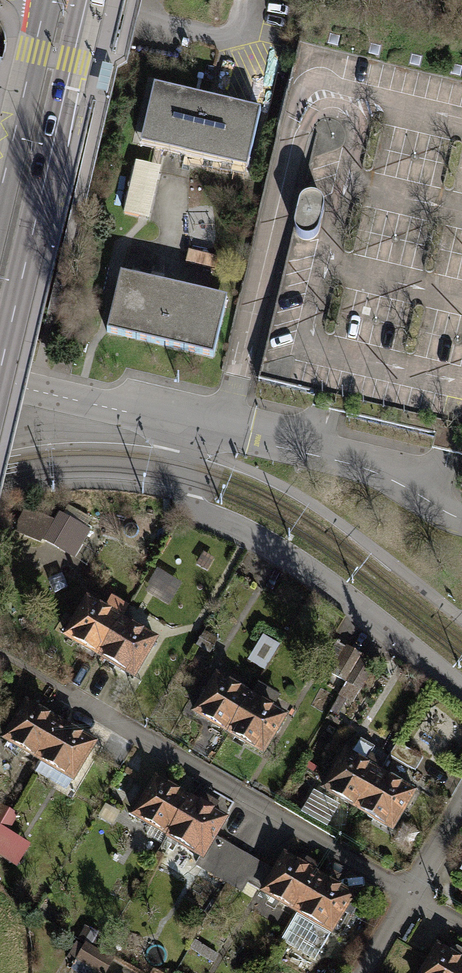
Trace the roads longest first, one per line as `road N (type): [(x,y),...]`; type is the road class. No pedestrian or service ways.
road 1 (residential): [(0,382),(175,423),(195,509),(307,571),(461,695)]
road 2 (residential): [(62,690),(408,895)]
road 3 (secondary): [(0,366),(86,0)]
road 4 (secondary): [(46,0),(0,194)]

